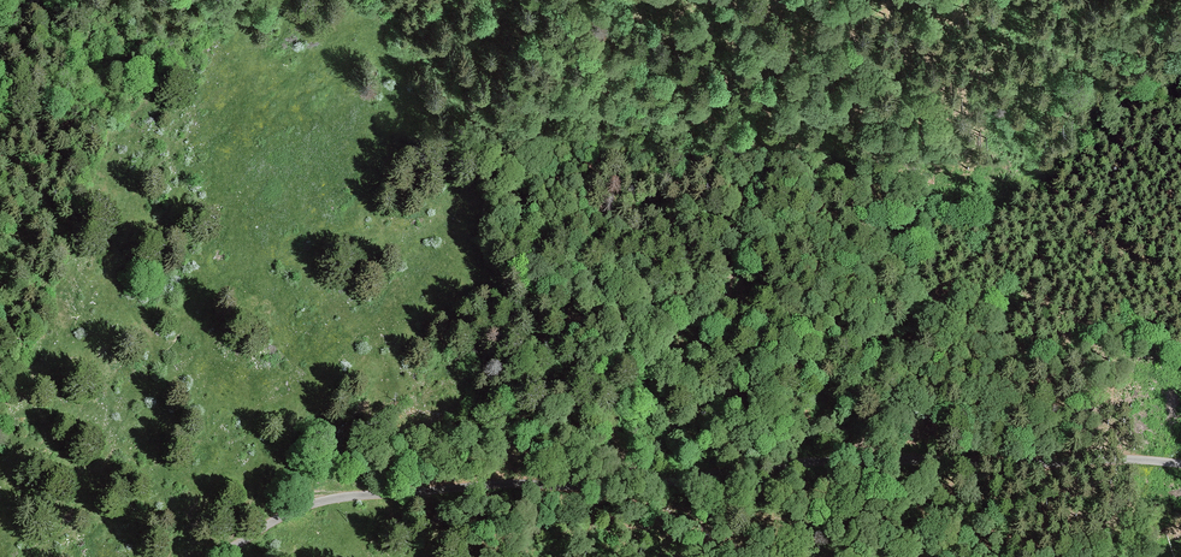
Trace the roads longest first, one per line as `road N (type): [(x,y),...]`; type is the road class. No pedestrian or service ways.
road 1 (unclassified): [(1180,469),(779,463),(642,483),(387,491),(291,510),(219,556)]
road 2 (track): [(851,0),(784,115),(738,232),(726,307),(712,335),(632,387),(618,406),(623,453),(642,483)]

